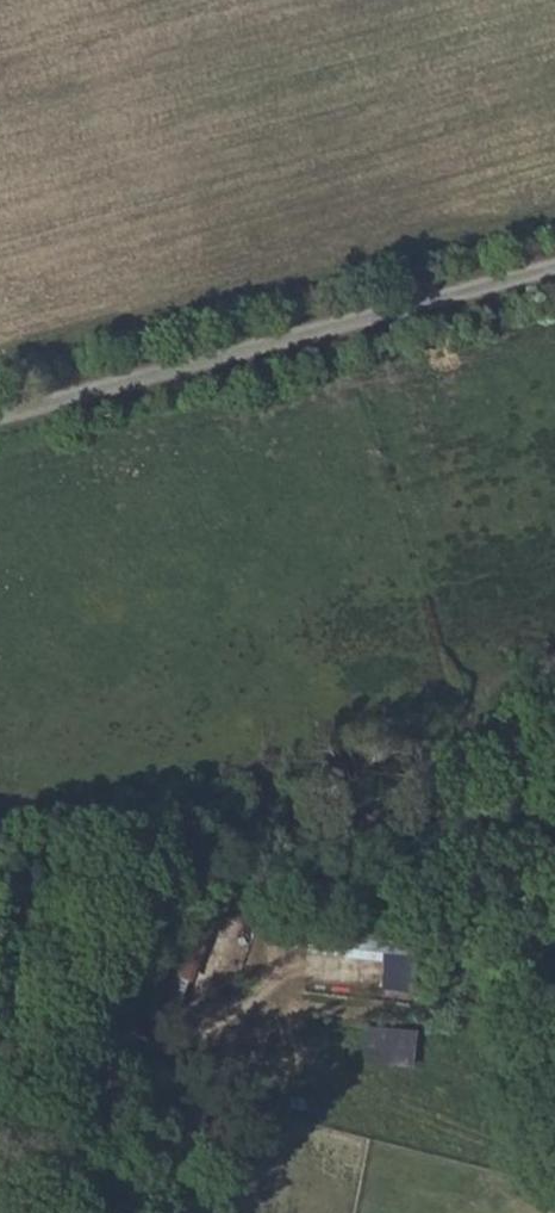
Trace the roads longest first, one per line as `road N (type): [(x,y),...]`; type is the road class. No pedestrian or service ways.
road 1 (unclassified): [(554,271),(0,416)]

